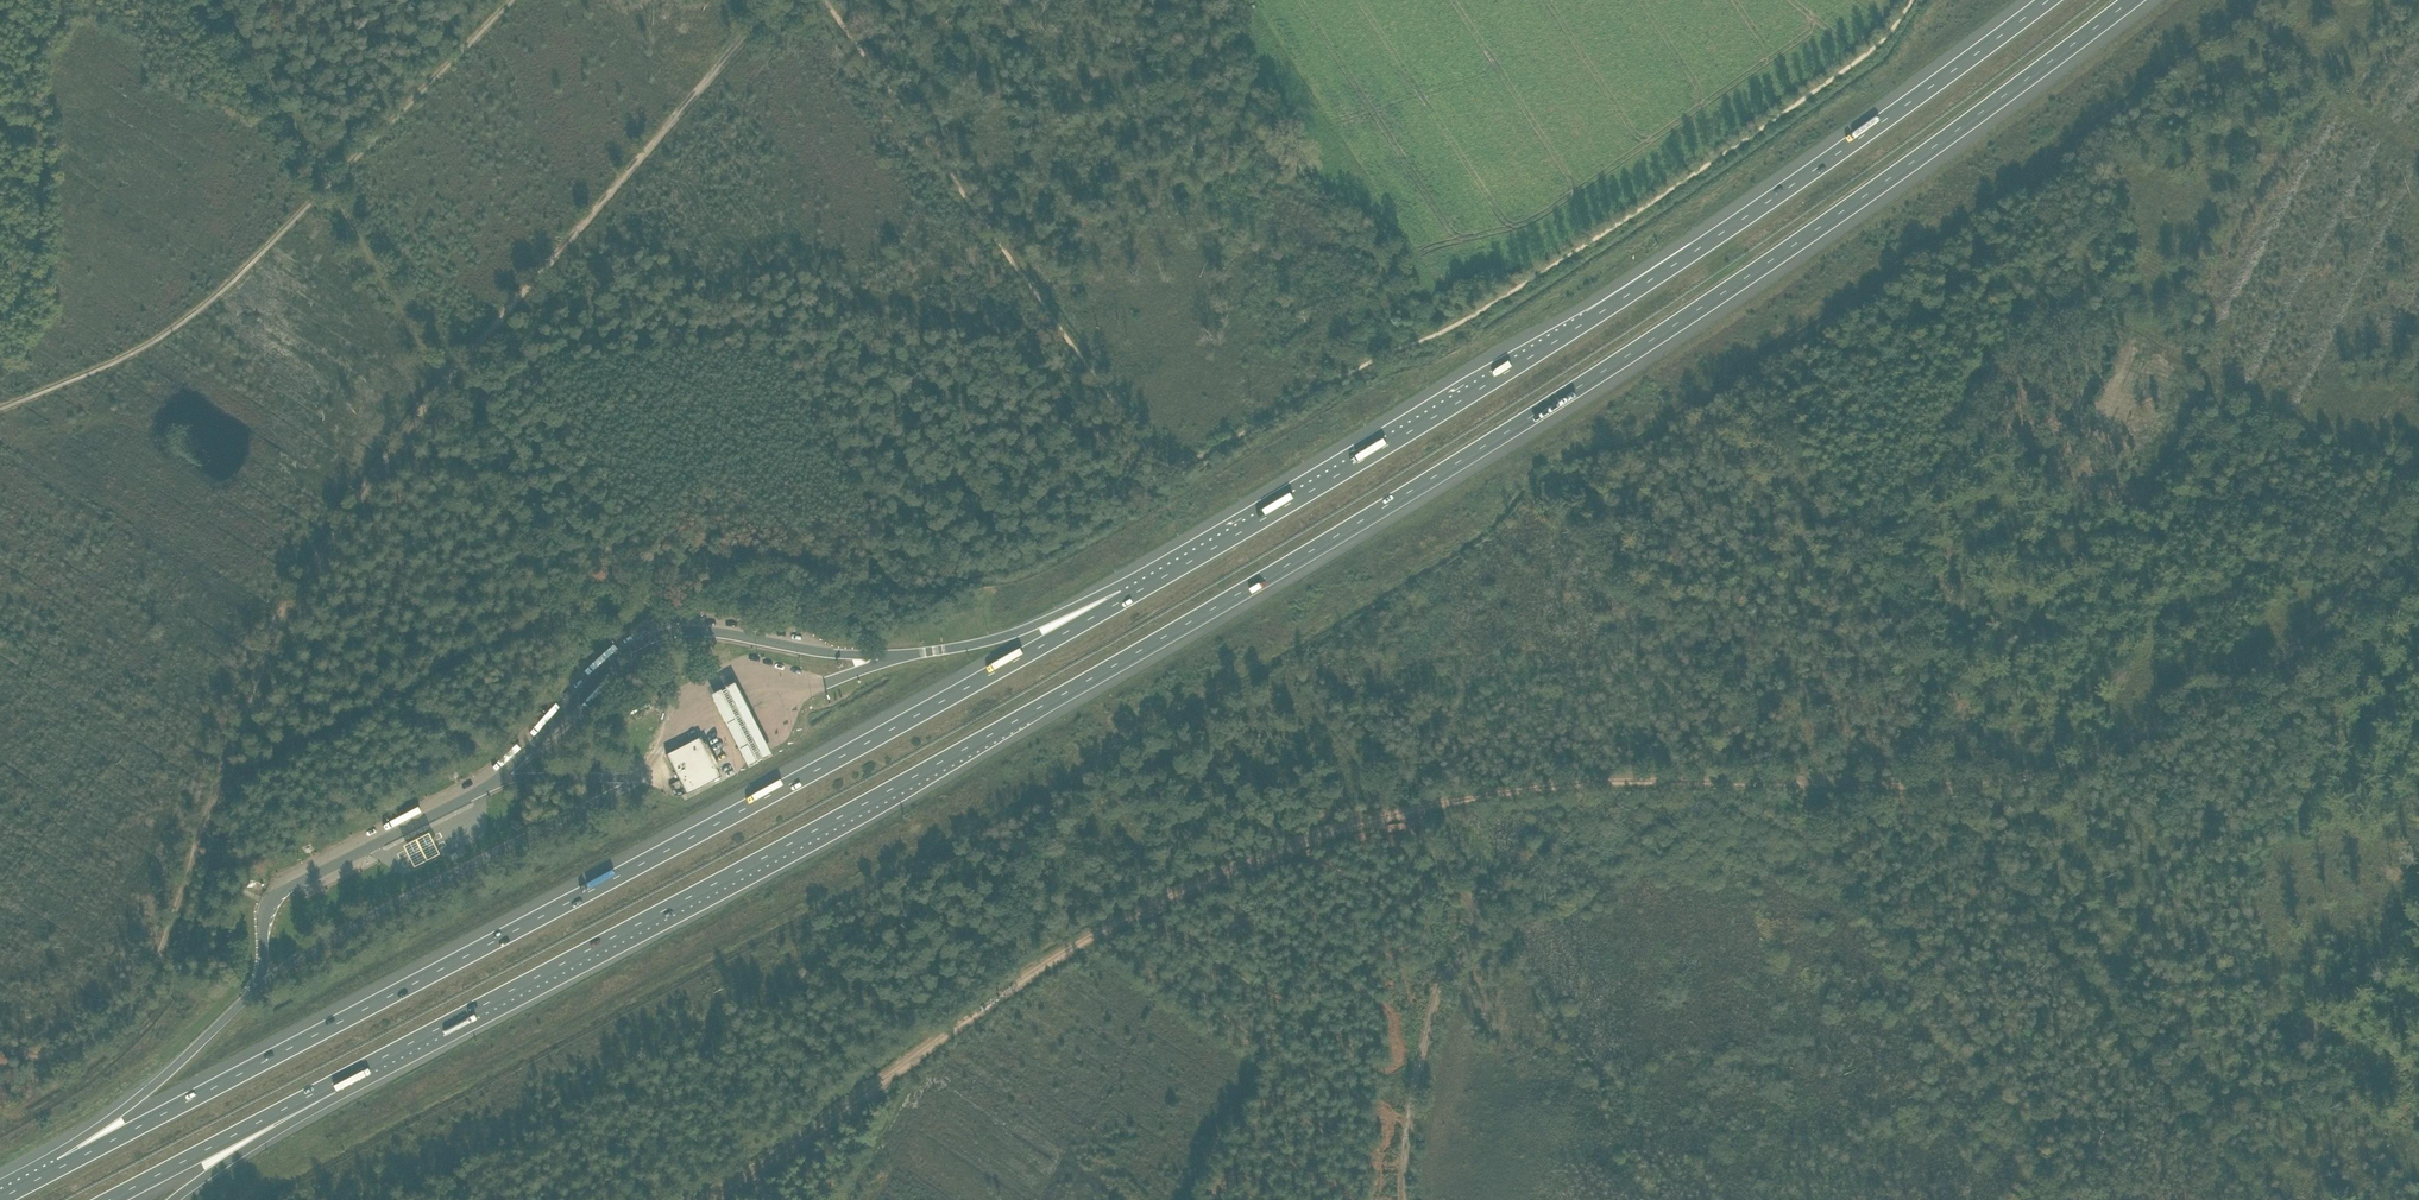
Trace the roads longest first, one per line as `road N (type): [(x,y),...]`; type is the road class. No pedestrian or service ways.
road 1 (motorway): [(330,1085),(1025,716),(1382,508),(1770,261),(2130,0)]
road 2 (motorway): [(1127,597),(743,810),(61,1167)]
road 3 (track): [(2413,466),(2309,650),(2258,684),(2076,765),(1947,790),(1649,779),(1503,792),(1412,811)]
road 4 (motorway): [(2048,0),(1770,201),(1583,324),(1127,597)]
road 5 (track): [(1412,811),(1258,860),(1087,939),(707,1199)]
road 6 (track): [(444,389),(275,626),(0,448)]
road 7 (track): [(0,1037),(48,1058),(102,1041),(128,1016),(158,955),(275,626)]
road 8 (track): [(781,0),(444,389)]
road 9 (track): [(444,389),(219,0)]
road 10 (track): [(1403,1199),(1414,1081),(1439,984),(1479,921),(1471,899),(1438,865),(1412,811)]
road 11 (motorway): [(253,992),(61,1167)]
road 12 (motorway): [(109,1199),(330,1085)]
road 13 (motorway): [(172,1199),(330,1085)]
road 14 (motorway): [(1127,597),(943,648)]

